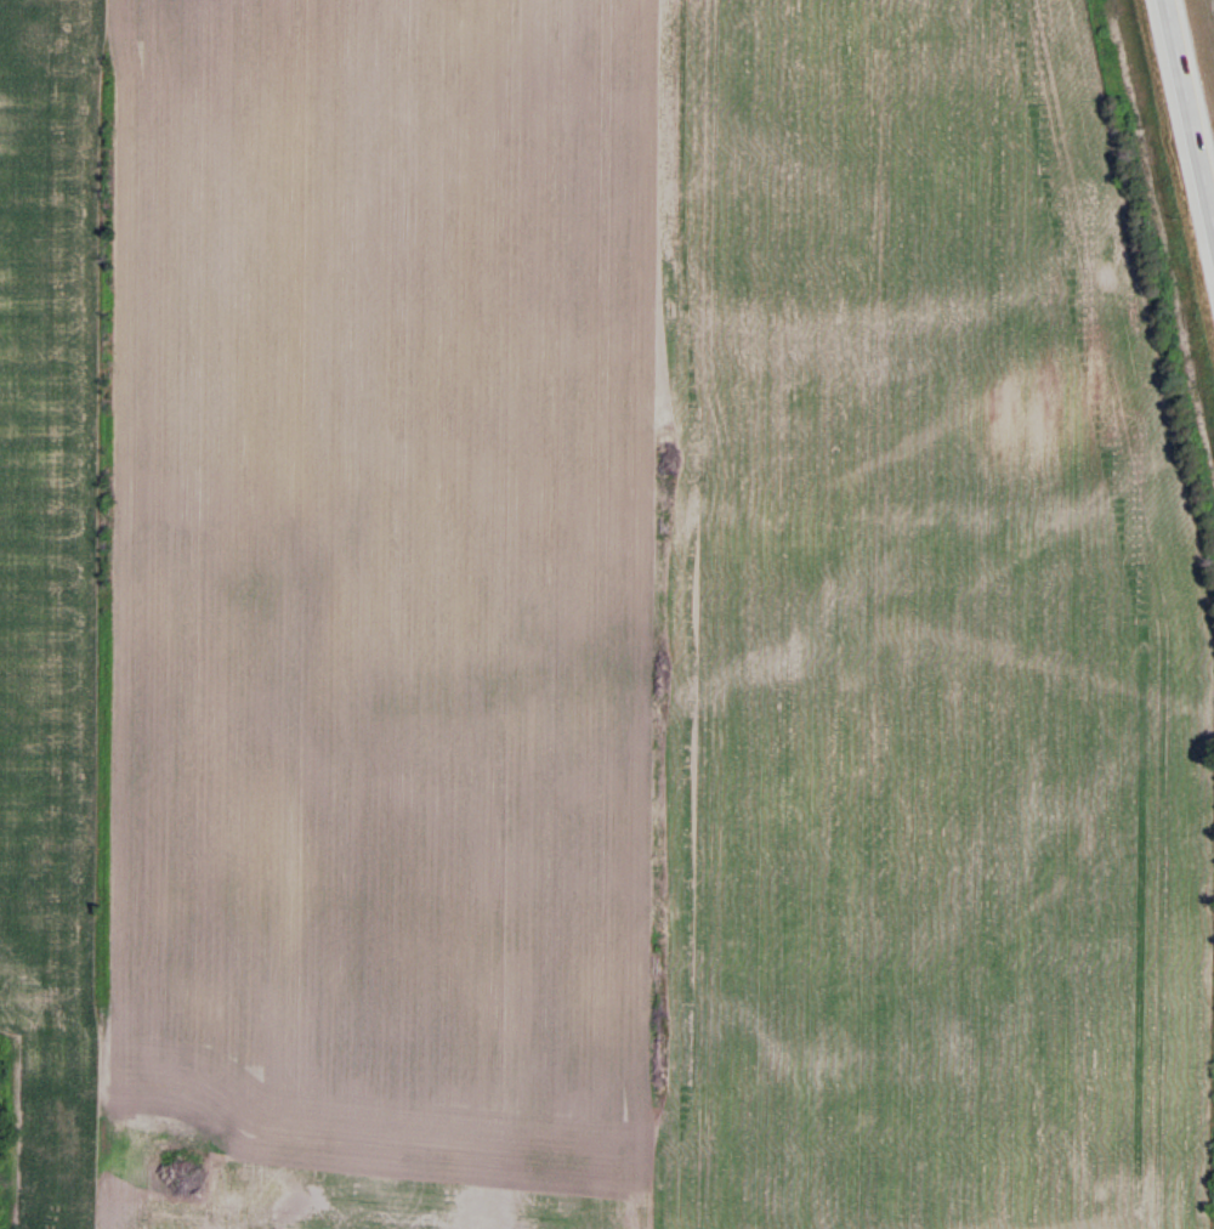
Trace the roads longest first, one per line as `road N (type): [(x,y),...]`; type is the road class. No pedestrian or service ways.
road 1 (motorway): [(1164,0),(1213,232)]

